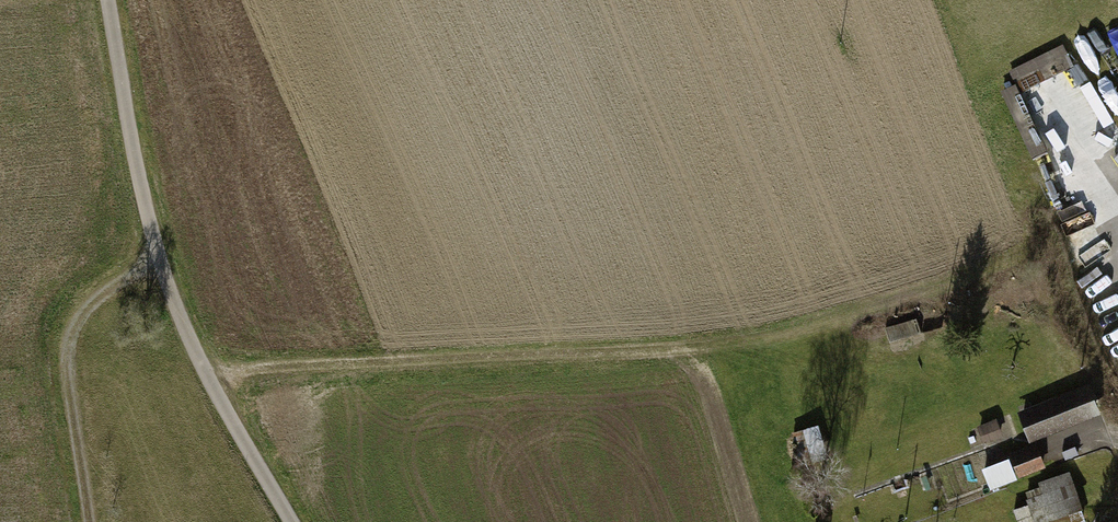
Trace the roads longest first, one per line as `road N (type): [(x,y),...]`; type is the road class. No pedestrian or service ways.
road 1 (track): [(204,379),(667,358),(787,344),(879,310)]
road 2 (unclassified): [(105,0),(157,249),(204,379),(292,521)]
road 3 (track): [(157,249),(75,321),(64,364),(87,521)]

